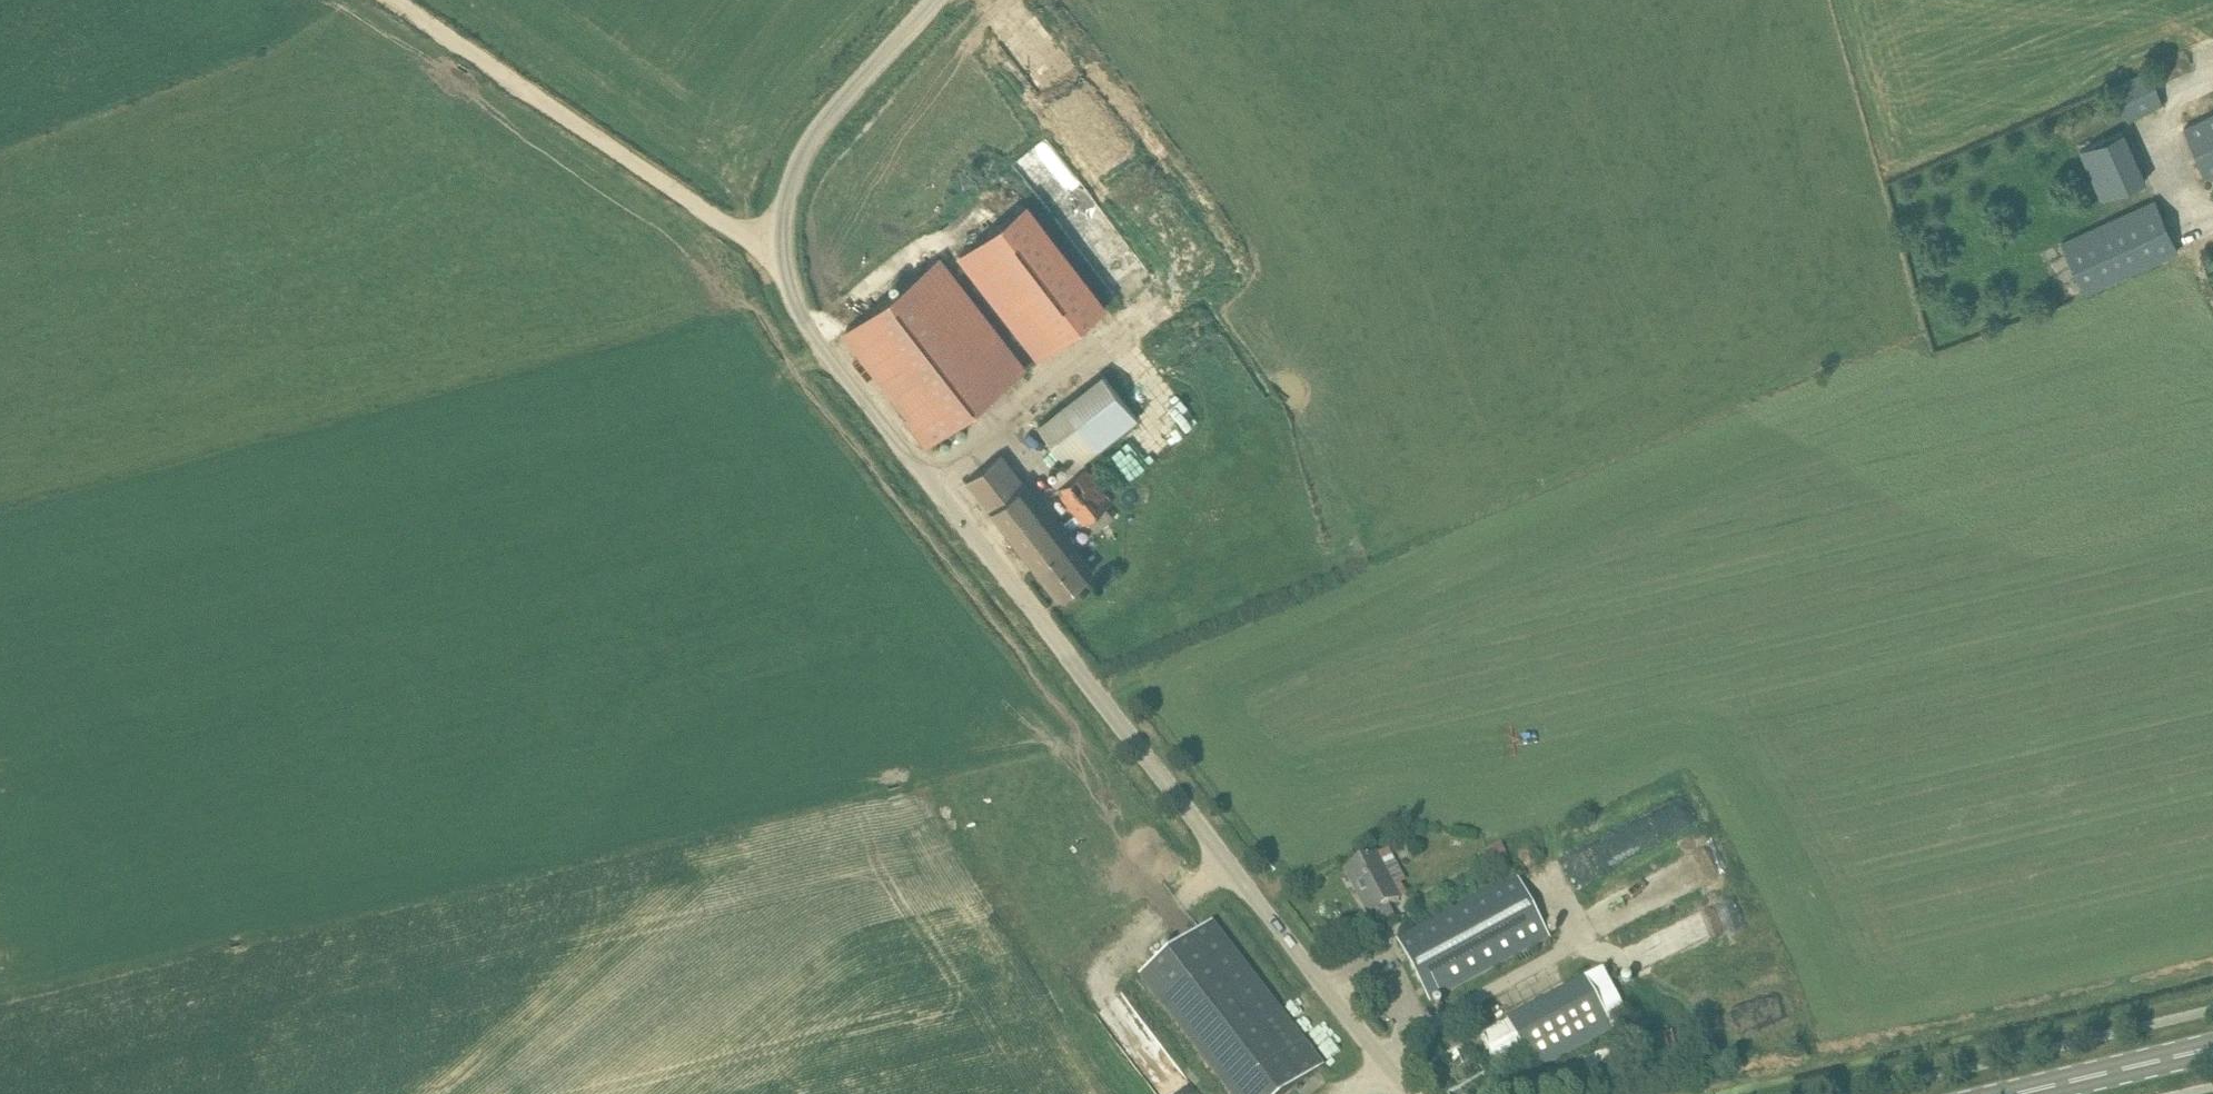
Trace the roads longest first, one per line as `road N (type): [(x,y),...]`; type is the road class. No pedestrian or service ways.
road 1 (unclassified): [(1411,1093),(810,333),(787,287),(782,263),(790,214),(816,142),(944,0)]
road 2 (track): [(782,263),(397,0)]
road 3 (primary): [(2212,1048),(2016,1093)]

